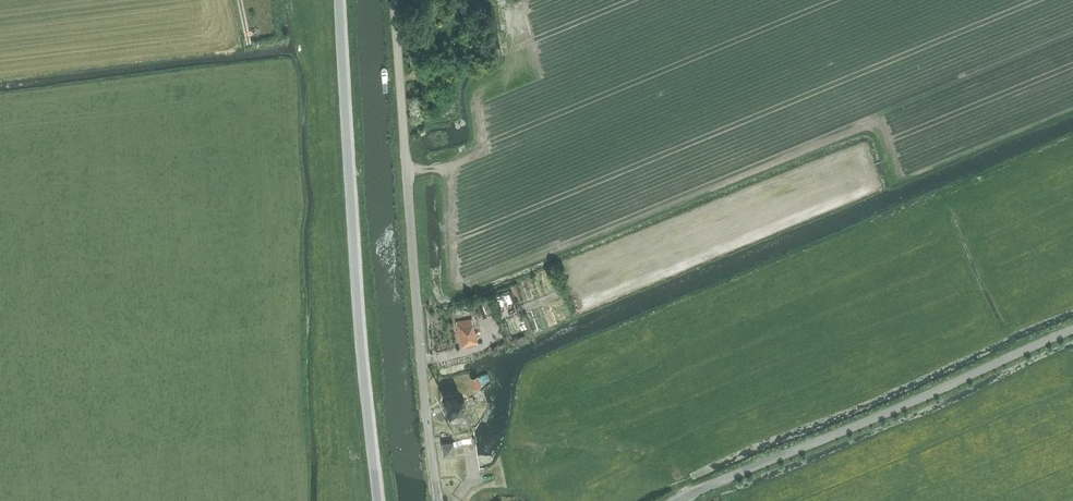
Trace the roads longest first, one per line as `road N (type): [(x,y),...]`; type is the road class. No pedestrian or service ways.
road 1 (unclassified): [(438,500),(393,0)]
road 2 (unclassified): [(379,500),(338,0)]
road 3 (unclassified): [(1072,330),(675,500)]
road 4 (track): [(506,0),(513,66),(482,152),(407,170)]

